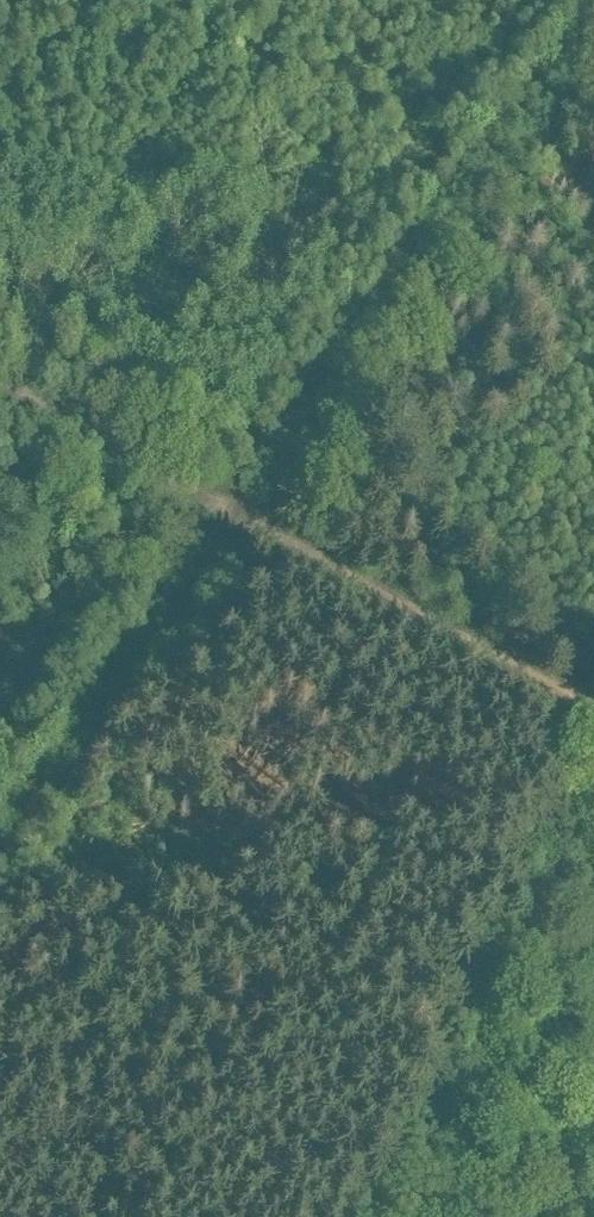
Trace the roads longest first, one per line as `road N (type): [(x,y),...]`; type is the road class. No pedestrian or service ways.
road 1 (track): [(0,380),(593,712)]

